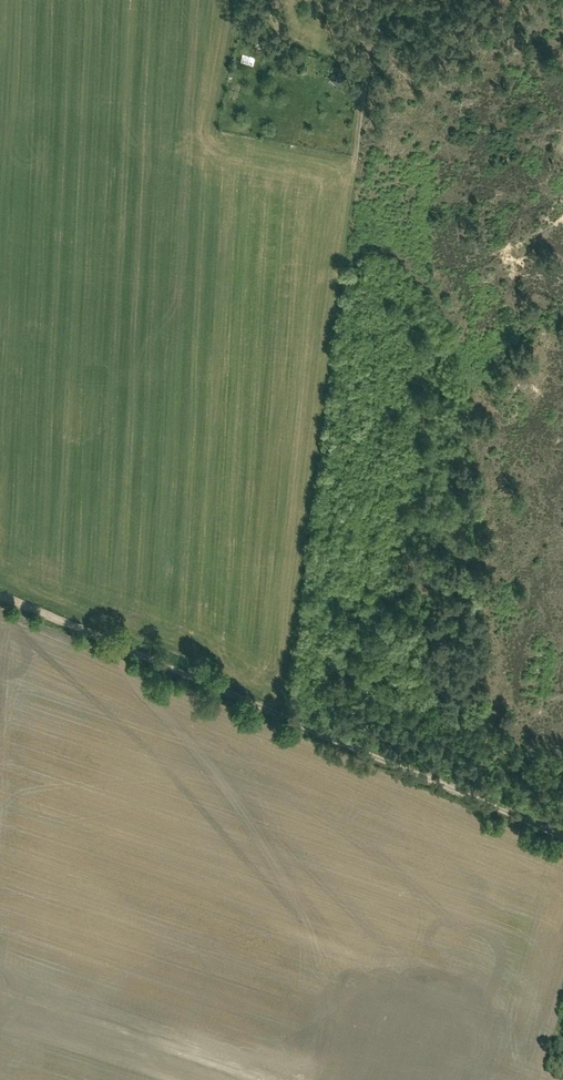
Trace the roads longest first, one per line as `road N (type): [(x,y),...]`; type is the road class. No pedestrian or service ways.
road 1 (track): [(0,596),(562,836)]

